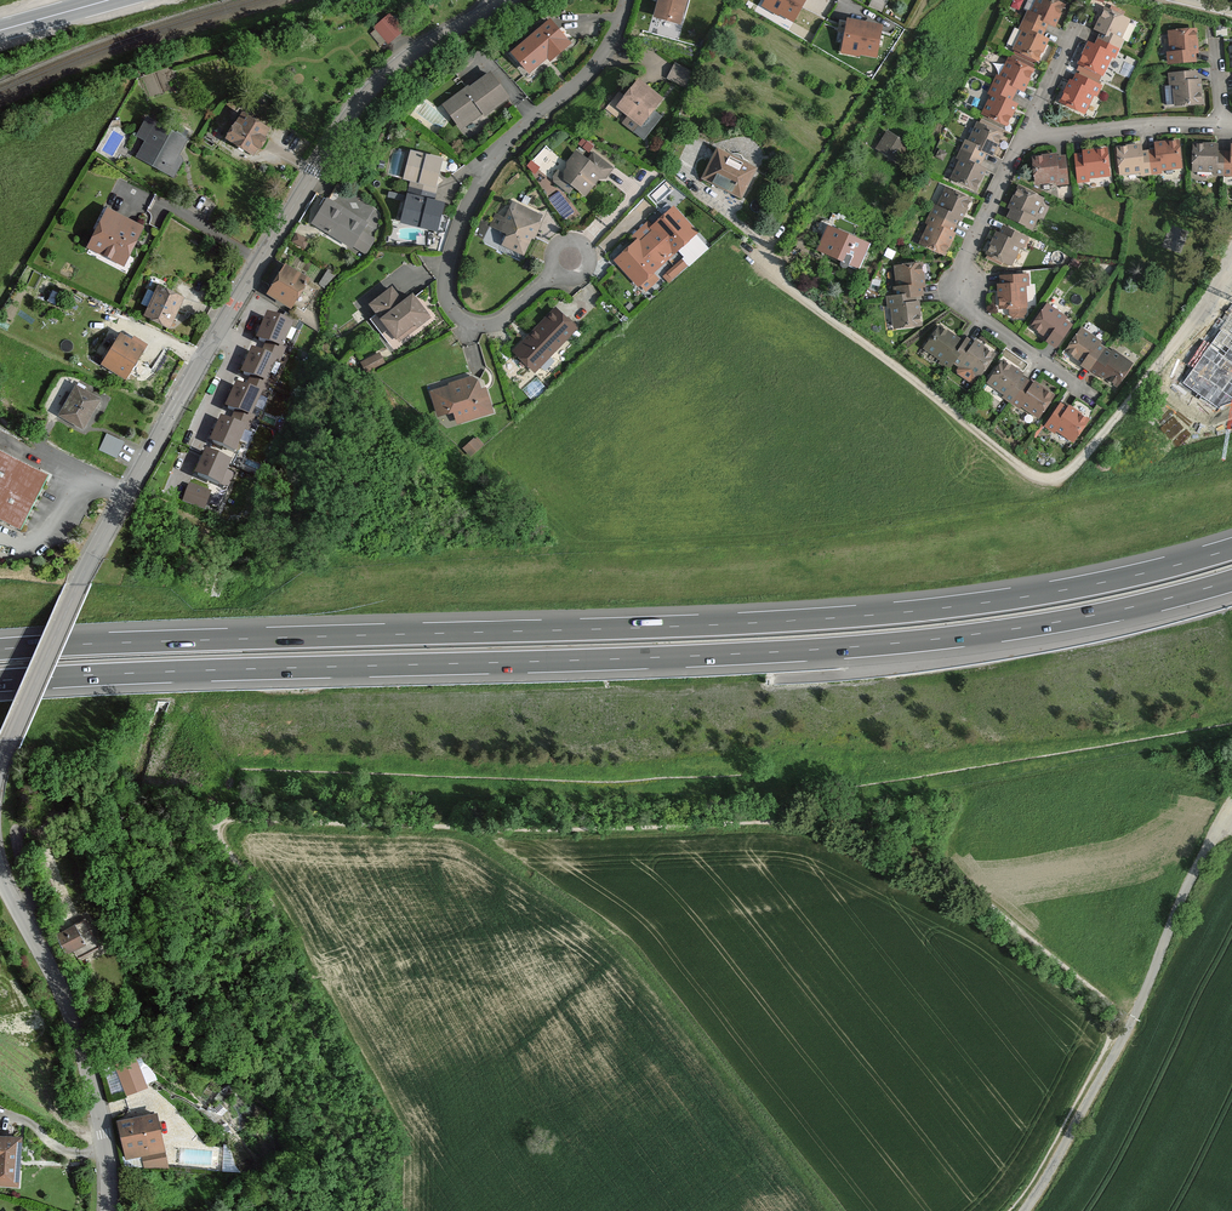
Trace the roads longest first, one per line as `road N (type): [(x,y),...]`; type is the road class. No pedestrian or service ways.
road 1 (motorway): [(1231,547),(1089,584),(883,613),(0,648)]
road 2 (motorway): [(0,682),(881,646),(1086,618),(1231,581)]
road 3 (tertiary): [(128,492),(361,99),(404,59),(501,0)]
road 4 (residential): [(625,0),(597,63),(530,119),(481,178),(448,271),(449,305),(469,322),(494,322),(571,259)]
road 5 (residential): [(1231,804),(1187,885),(1121,1043),(1024,1210)]
road 6 (residential): [(1022,137),(959,286),(977,316),(1096,399)]
road 7 (tertiary): [(0,763),(128,492)]
road 8 (track): [(764,261),(906,41)]
road 9 (tertiary): [(109,1210),(104,1134),(57,980)]
road 10 (residential): [(1222,125),(1022,137)]
road 11 (tertiary): [(57,980),(0,861)]
road 12 (residential): [(1022,137),(1079,20)]

